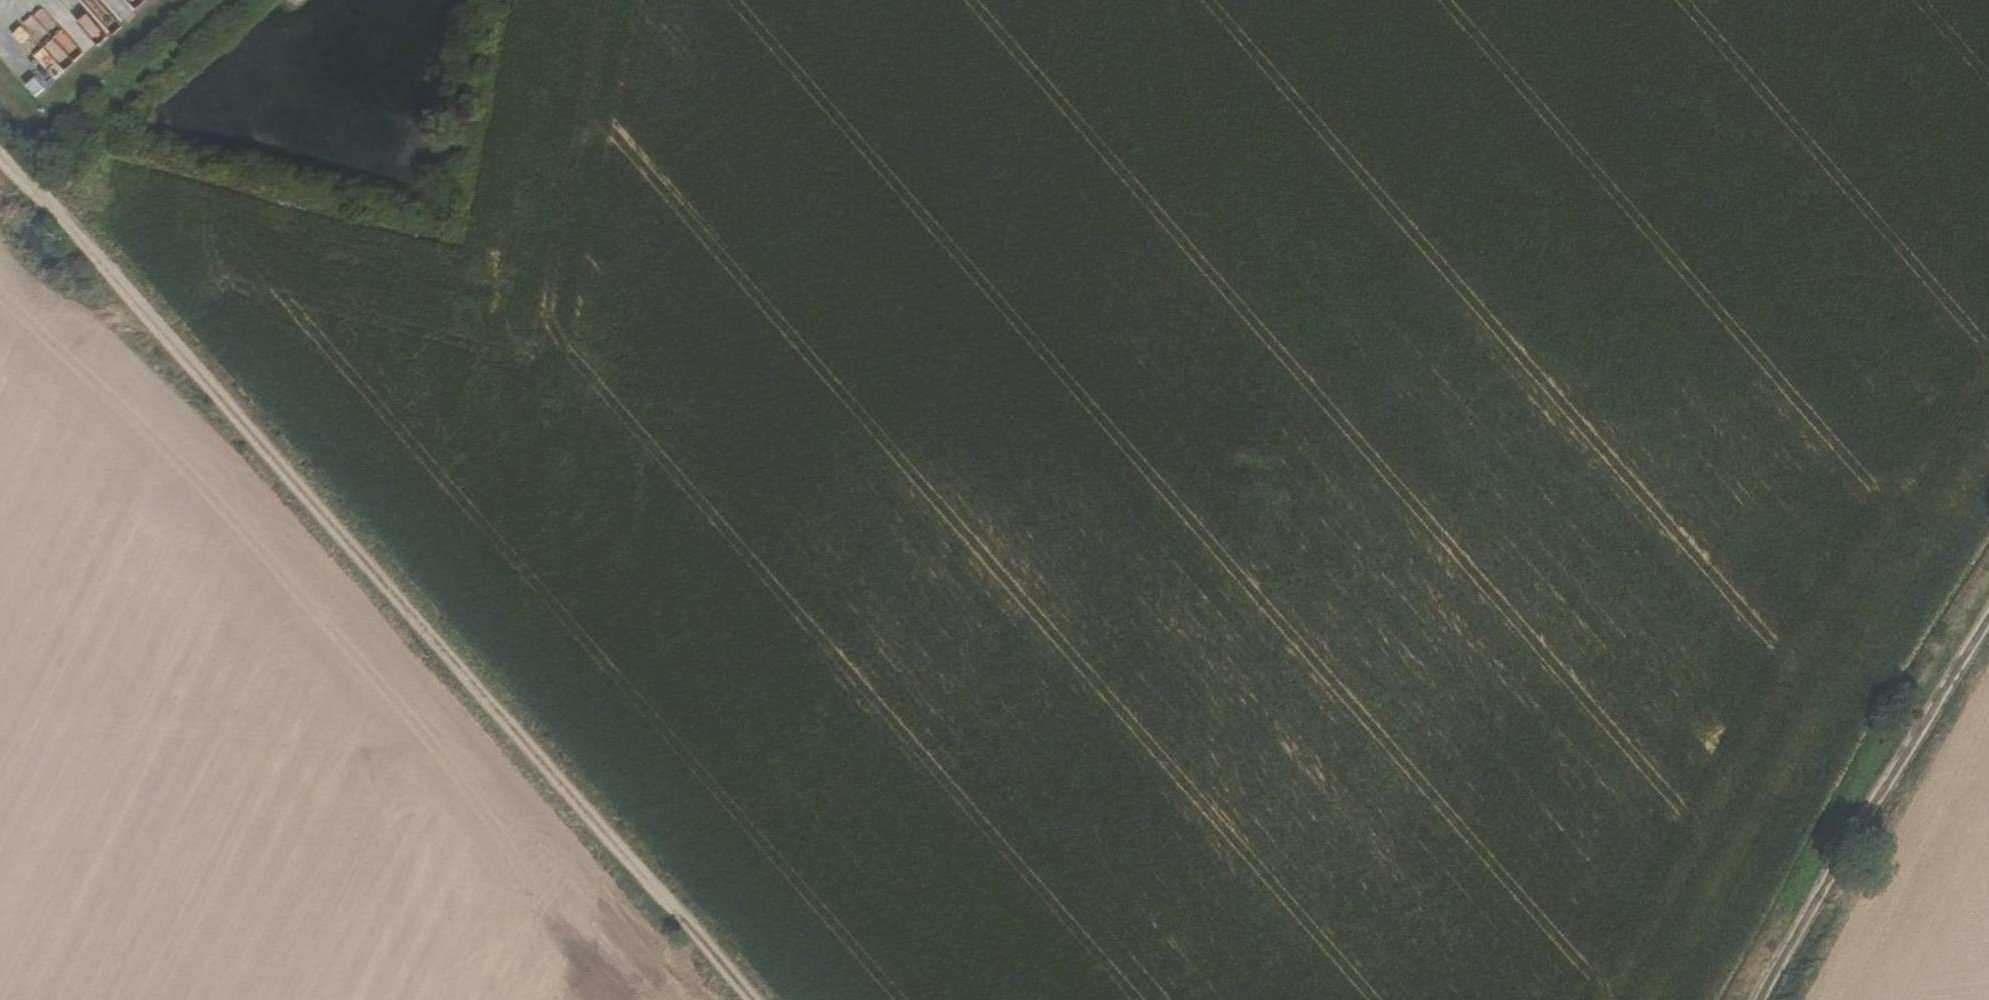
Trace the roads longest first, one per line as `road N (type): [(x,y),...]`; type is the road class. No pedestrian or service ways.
road 1 (track): [(0,151),(753,999)]
road 2 (track): [(1761,999),(1988,621)]

